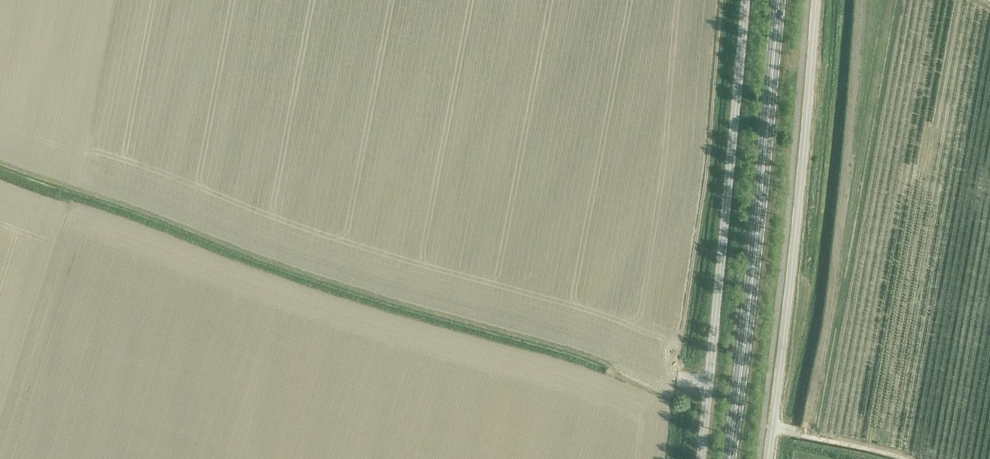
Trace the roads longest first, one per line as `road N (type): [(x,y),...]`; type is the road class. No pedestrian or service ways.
road 1 (secondary): [(728,458),(778,0)]
road 2 (unclassified): [(767,458),(816,0)]
road 3 (unclassified): [(700,458),(745,0)]

